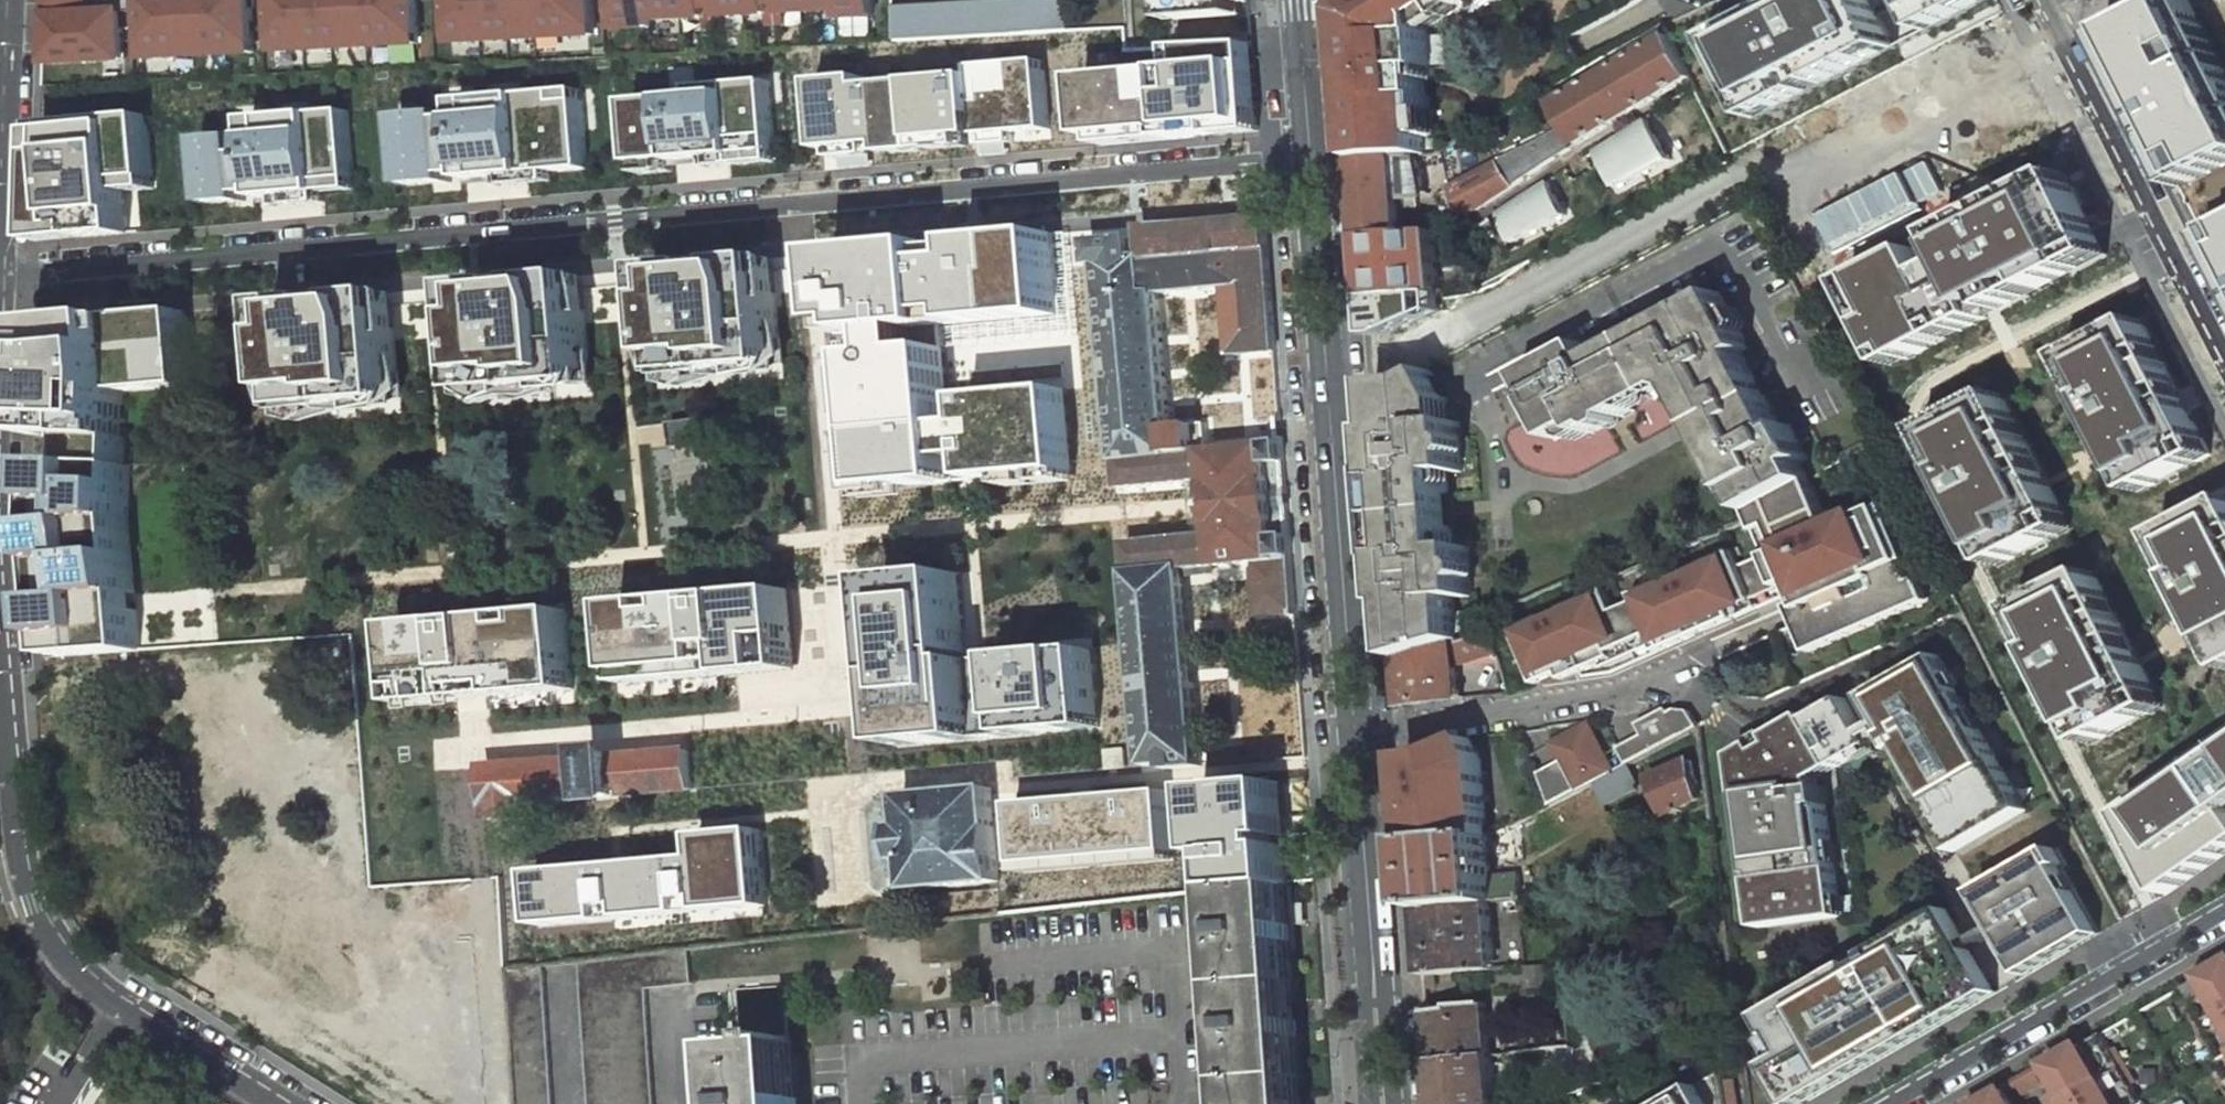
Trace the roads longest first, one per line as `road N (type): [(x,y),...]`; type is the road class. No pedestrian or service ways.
road 1 (residential): [(1310,156),(1,279)]
road 2 (secondary): [(1310,156),(1385,1103)]
road 3 (residential): [(0,647),(10,813),(38,927),(115,1007),(273,1103)]
road 4 (residential): [(2224,355),(2042,0)]
road 5 (residential): [(1890,1103),(2224,913)]
road 6 (residential): [(8,0),(1,279)]
road 7 (secondary): [(1300,0),(1310,156)]

